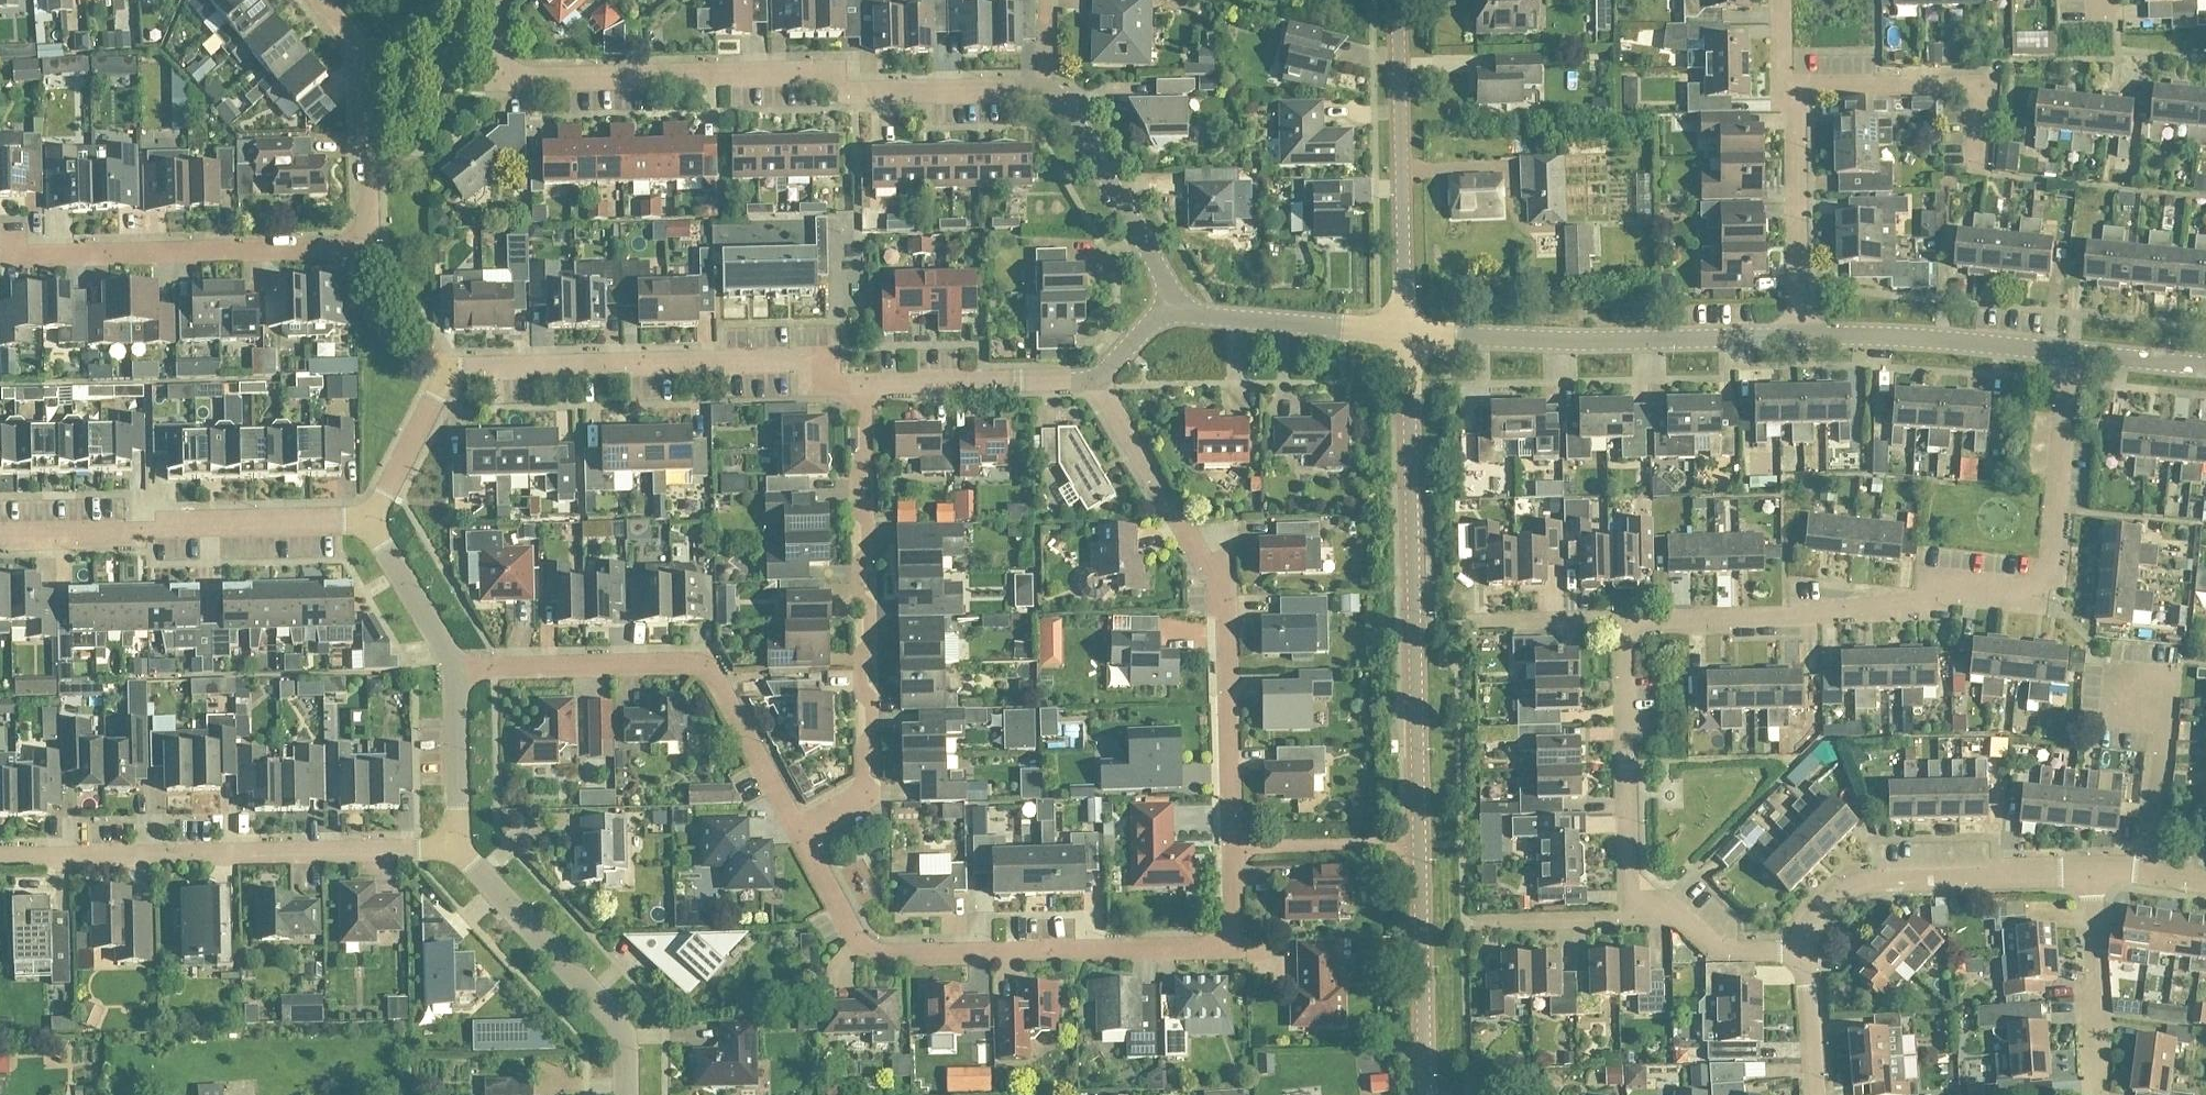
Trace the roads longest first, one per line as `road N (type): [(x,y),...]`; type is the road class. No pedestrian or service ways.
road 1 (residential): [(800,828),(863,944),(883,953),(1202,944),(1233,927),(1225,606),(1216,575),(1096,378)]
road 2 (residential): [(1177,305),(1047,91),(847,92),(823,72),(530,79),(509,71),(499,54),(496,0)]
road 3 (tertiary): [(1427,1094),(1407,333)]
road 4 (residential): [(1622,620),(1930,605),(1961,584),(2023,592),(2042,586),(2052,573),(2070,353)]
road 5 (residential): [(323,0),(361,45),(371,242),(31,257),(0,239)]
road 6 (residential): [(373,521),(447,369),(799,359),(854,385)]
road 7 (residential): [(800,828),(864,799),(854,385)]
road 8 (residential): [(454,848),(0,857)]
road 9 (residential): [(456,669),(706,663),(800,828)]
road 10 (tertiary): [(1407,333),(1799,336)]
road 11 (residential): [(0,539),(140,536),(171,521),(373,521)]
road 12 (tertiary): [(1407,333),(1402,0)]
road 13 (residential): [(2093,870),(1883,879),(1849,888),(1825,910),(1806,949)]
road 14 (residential): [(626,1094),(620,1025),(454,848)]
road 15 (residential): [(1629,899),(1622,620)]
road 16 (tertiary): [(1799,336),(2070,353)]
road 17 (residential): [(1799,336),(1793,86)]
road 18 (residential): [(854,385),(1096,378)]
road 19 (residential): [(1177,305),(1407,333)]
road 20 (residential): [(2095,1094),(2093,870)]
road 21 (residential): [(1806,949),(1718,951),(1665,905),(1629,899)]
road 22 (residential): [(1986,84),(1793,86)]
road 23 (residential): [(454,848),(456,669)]
road 24 (residential): [(456,669),(373,521)]
road 25 (residential): [(1475,919),(1618,920),(1629,899)]
road 26 (residential): [(1470,622),(1622,620)]
road 27 (residential): [(2149,872),(2164,723)]
road 28 (residential): [(1806,949),(1818,1094)]
road 29 (tertiary): [(2070,353),(2205,366)]

